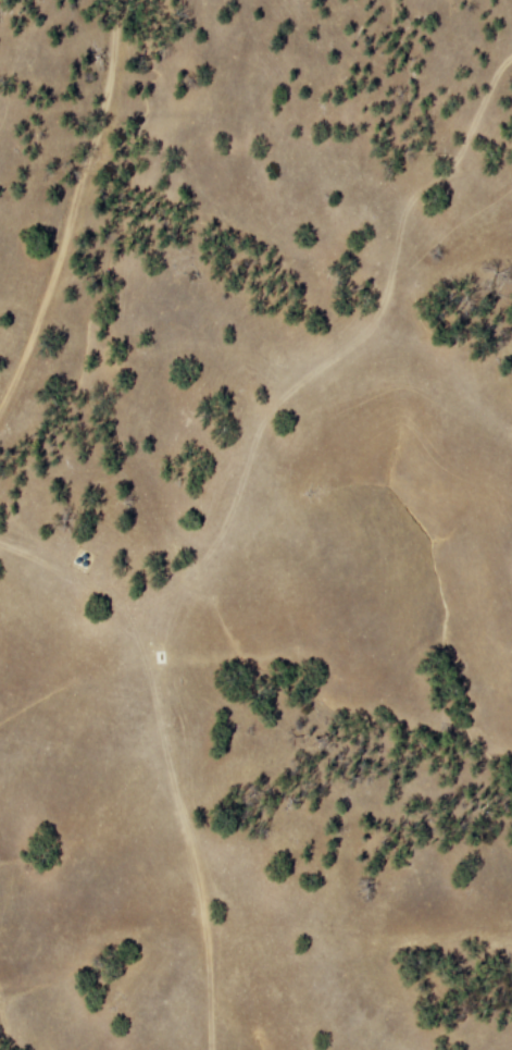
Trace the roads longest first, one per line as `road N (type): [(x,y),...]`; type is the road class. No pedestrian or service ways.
road 1 (track): [(196,1049),(205,931),(146,650),(92,576),(0,542)]
road 2 (track): [(149,665),(163,617),(214,544),(259,423),(371,328),(387,300),(411,189)]
road 3 (track): [(0,404),(75,193),(108,58),(111,0)]

